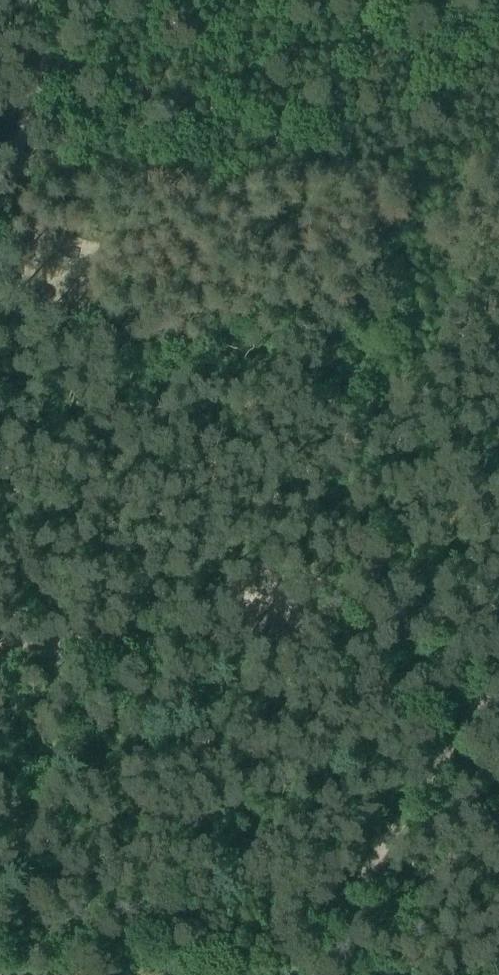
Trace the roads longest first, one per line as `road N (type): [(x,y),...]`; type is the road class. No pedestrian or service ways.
road 1 (track): [(498,621),(0,645)]
road 2 (track): [(62,0),(0,217)]

